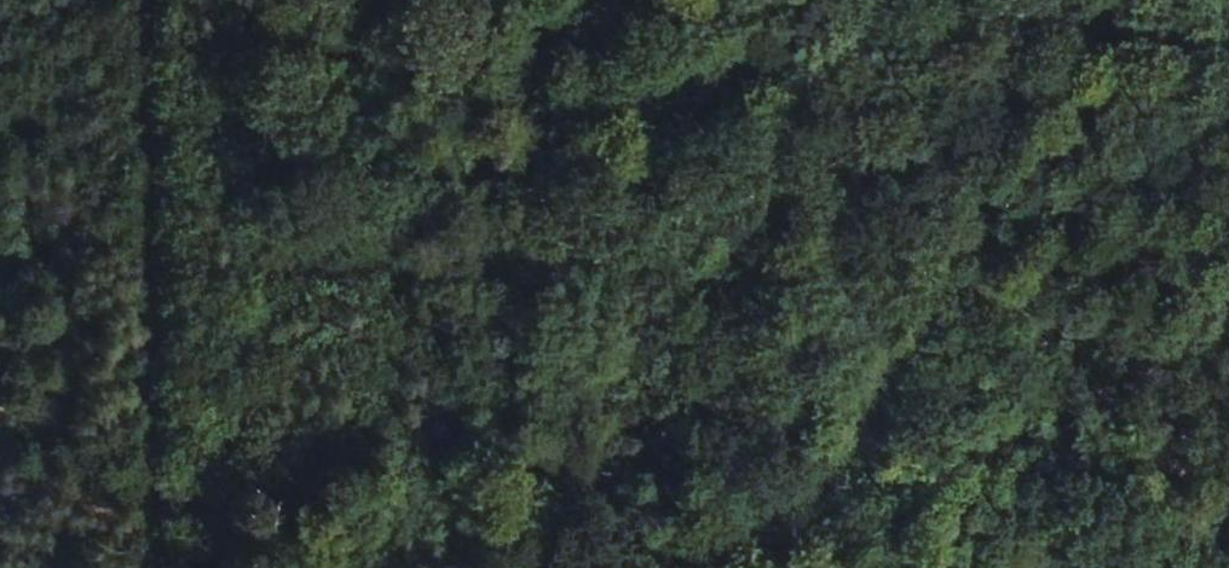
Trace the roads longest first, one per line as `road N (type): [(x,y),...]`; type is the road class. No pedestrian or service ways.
road 1 (track): [(157,567),(141,0)]
road 2 (track): [(976,313),(589,0)]
road 3 (track): [(976,313),(663,510),(549,567)]
road 4 (track): [(1228,517),(976,313)]

